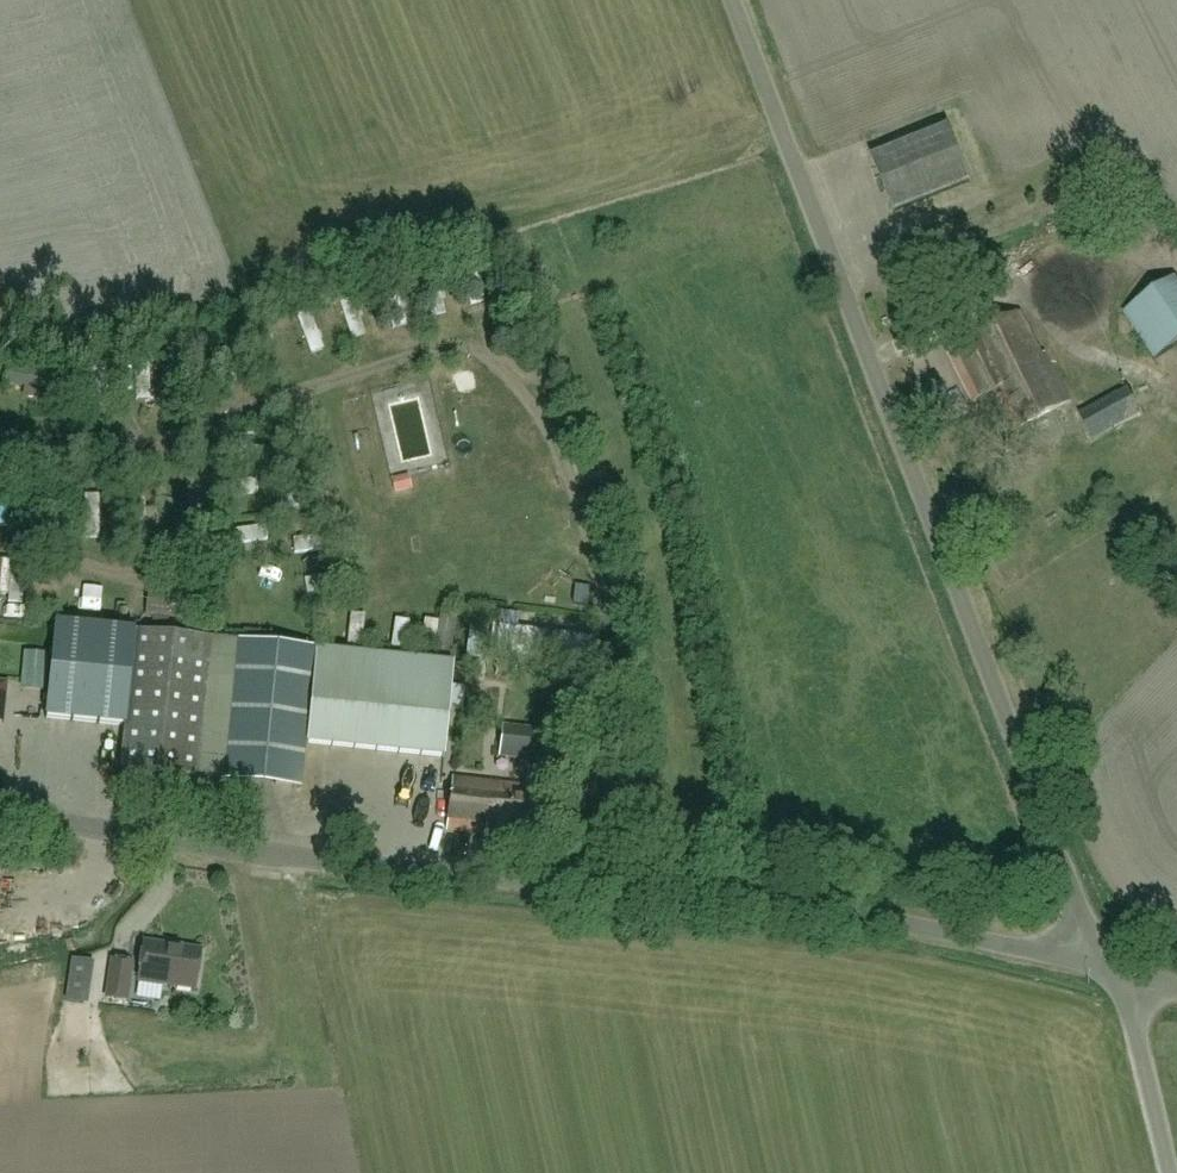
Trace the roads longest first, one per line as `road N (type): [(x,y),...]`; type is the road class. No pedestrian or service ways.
road 1 (unclassified): [(1108,966),(837,914),(0,817)]
road 2 (unclassified): [(1108,966),(735,0)]
road 3 (unclassified): [(1169,1172),(1133,1021),(1108,966)]

